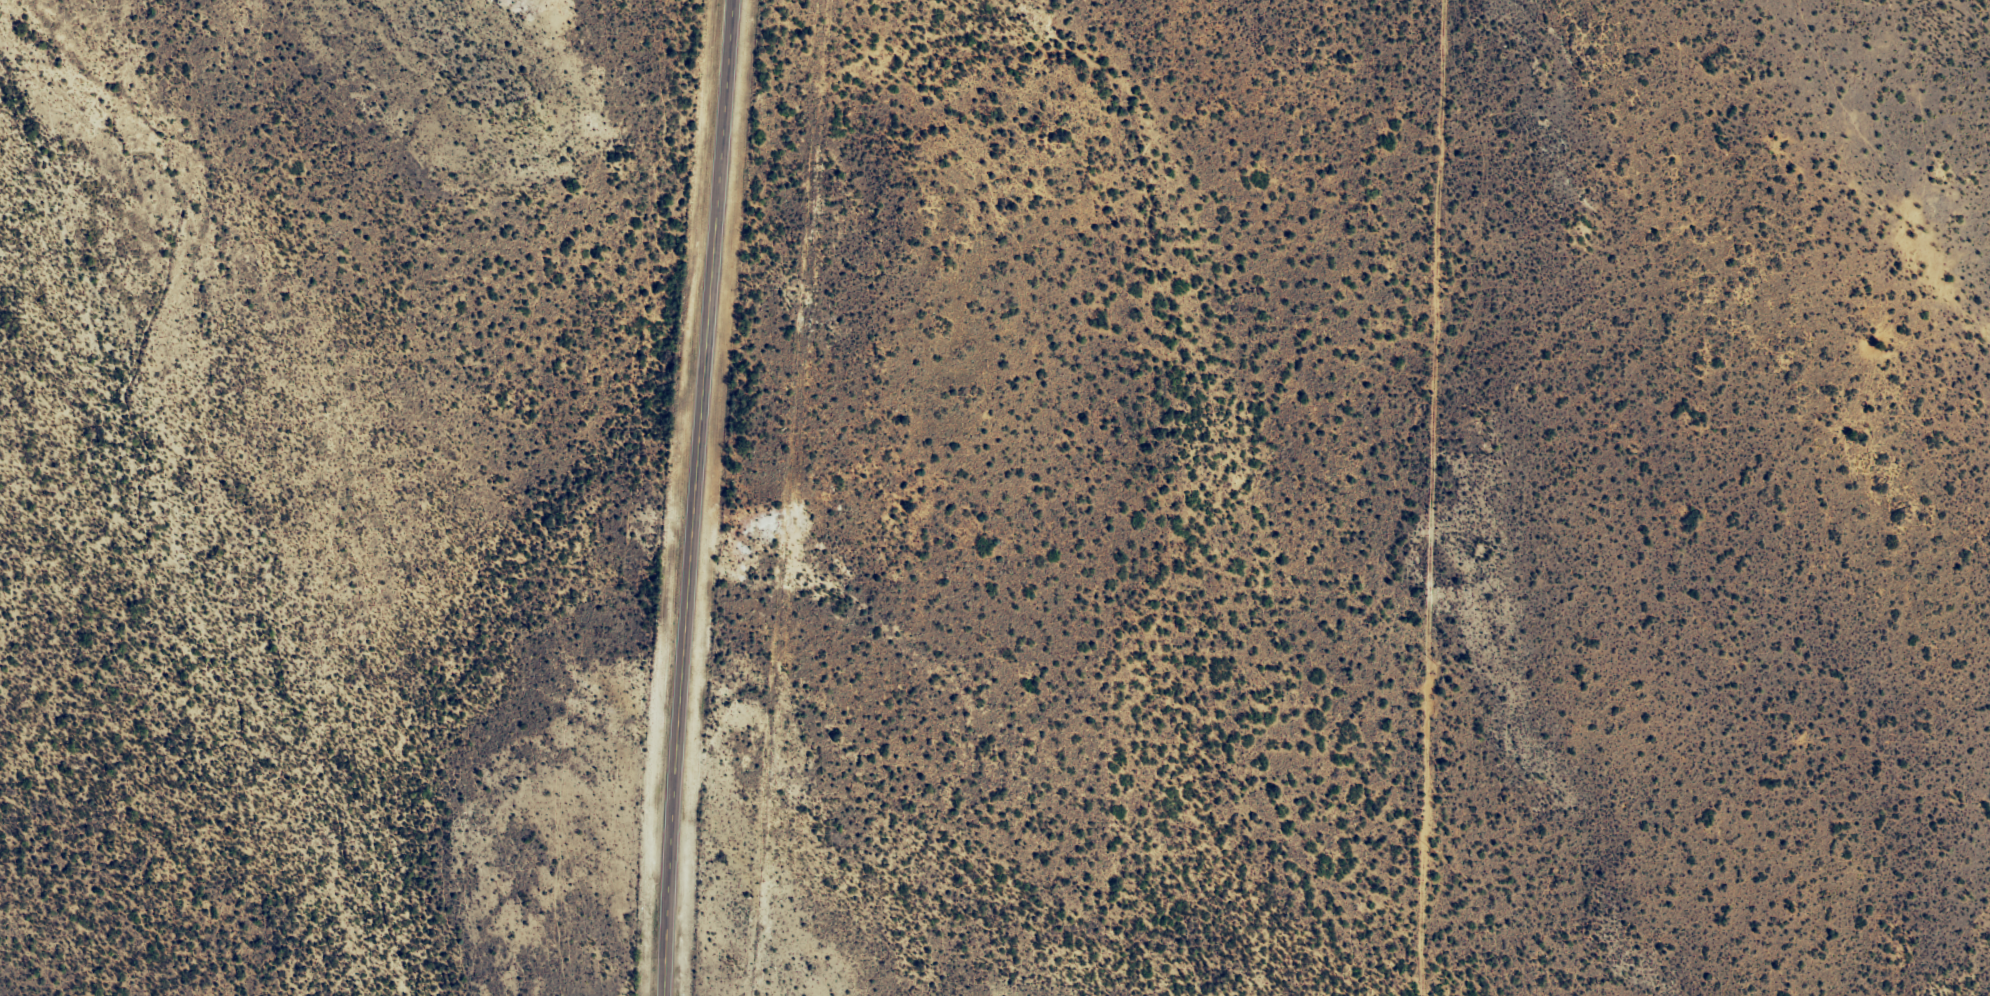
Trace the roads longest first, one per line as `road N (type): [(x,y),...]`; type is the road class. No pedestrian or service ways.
road 1 (secondary): [(735,0),(667,995)]

